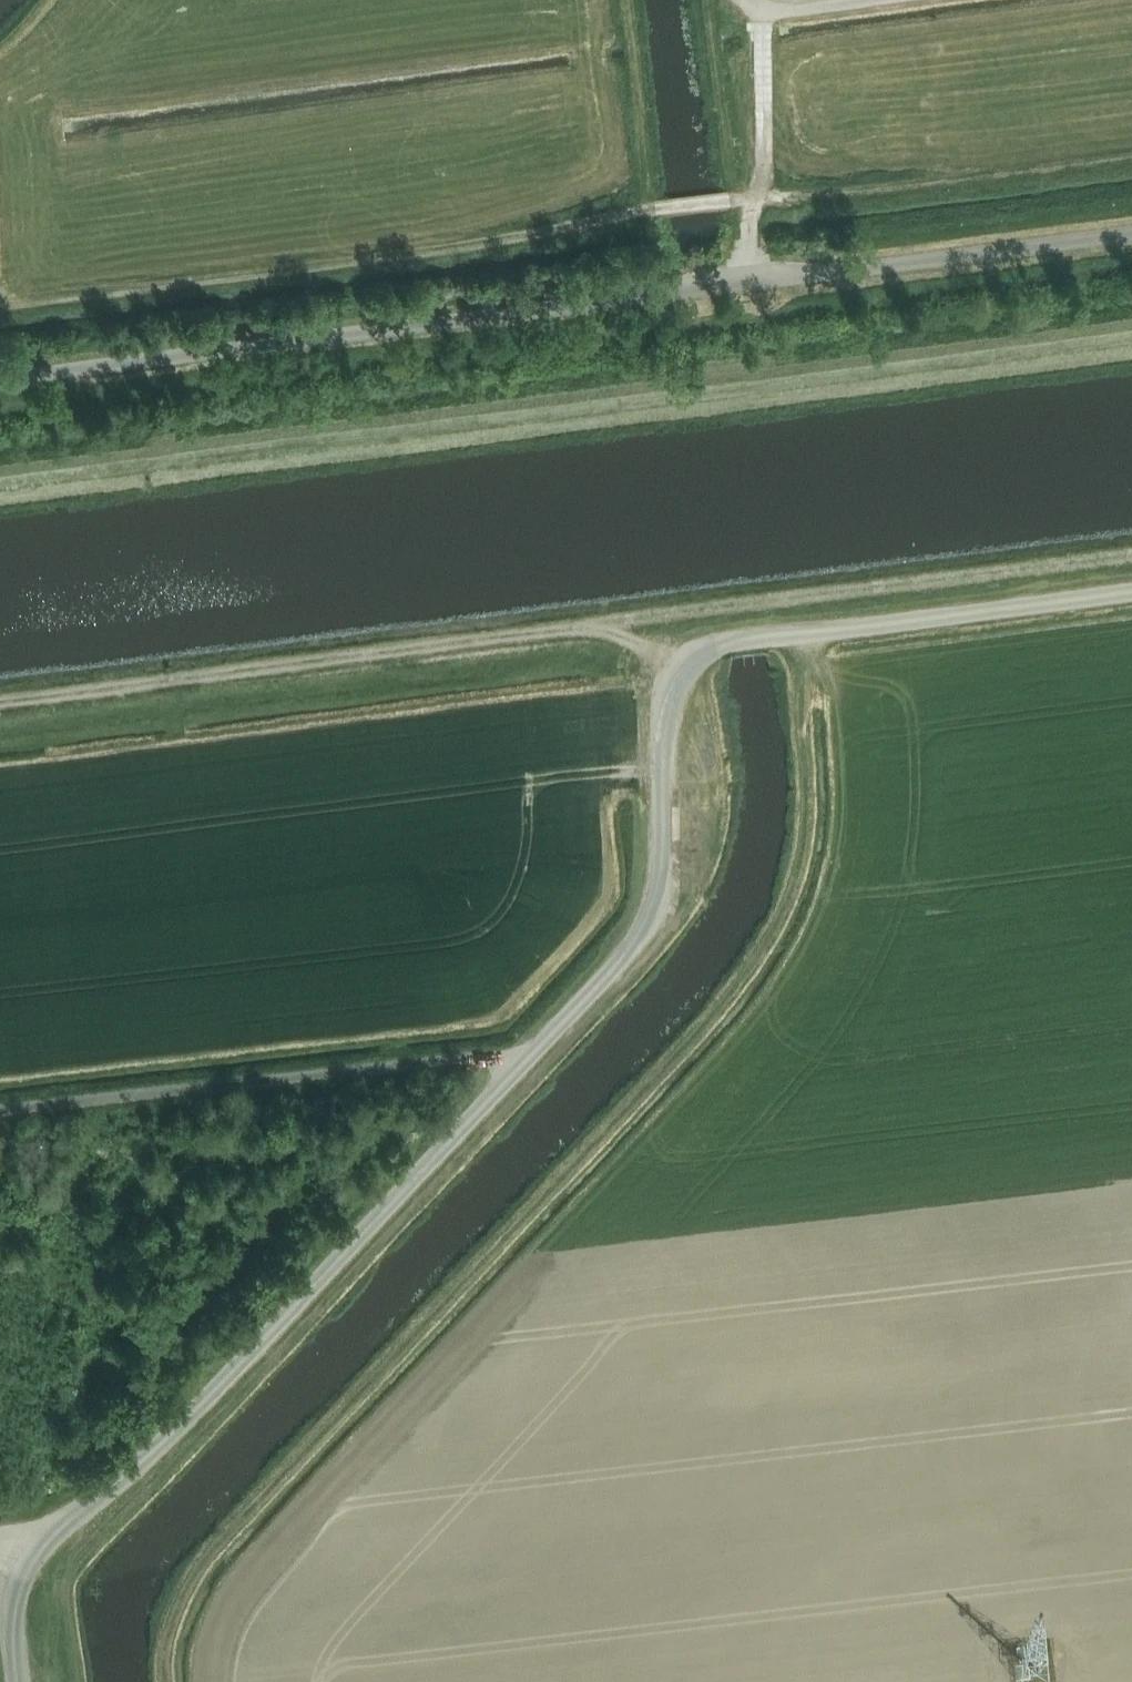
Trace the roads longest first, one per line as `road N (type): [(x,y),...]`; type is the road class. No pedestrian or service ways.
road 1 (unclassified): [(13,1681),(12,1595),(29,1561),(165,1439),(627,952),(657,883),(663,714),(702,658),(723,646),(1131,596)]
road 2 (unclassified): [(1131,234),(0,381)]

